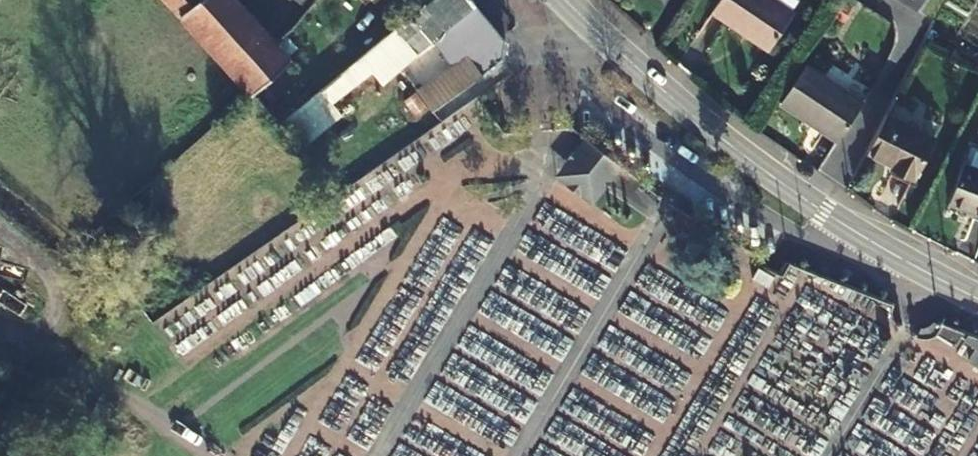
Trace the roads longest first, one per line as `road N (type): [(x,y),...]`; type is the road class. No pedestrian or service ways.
road 1 (tertiary): [(977,301),(823,215),(662,90),(562,0)]

